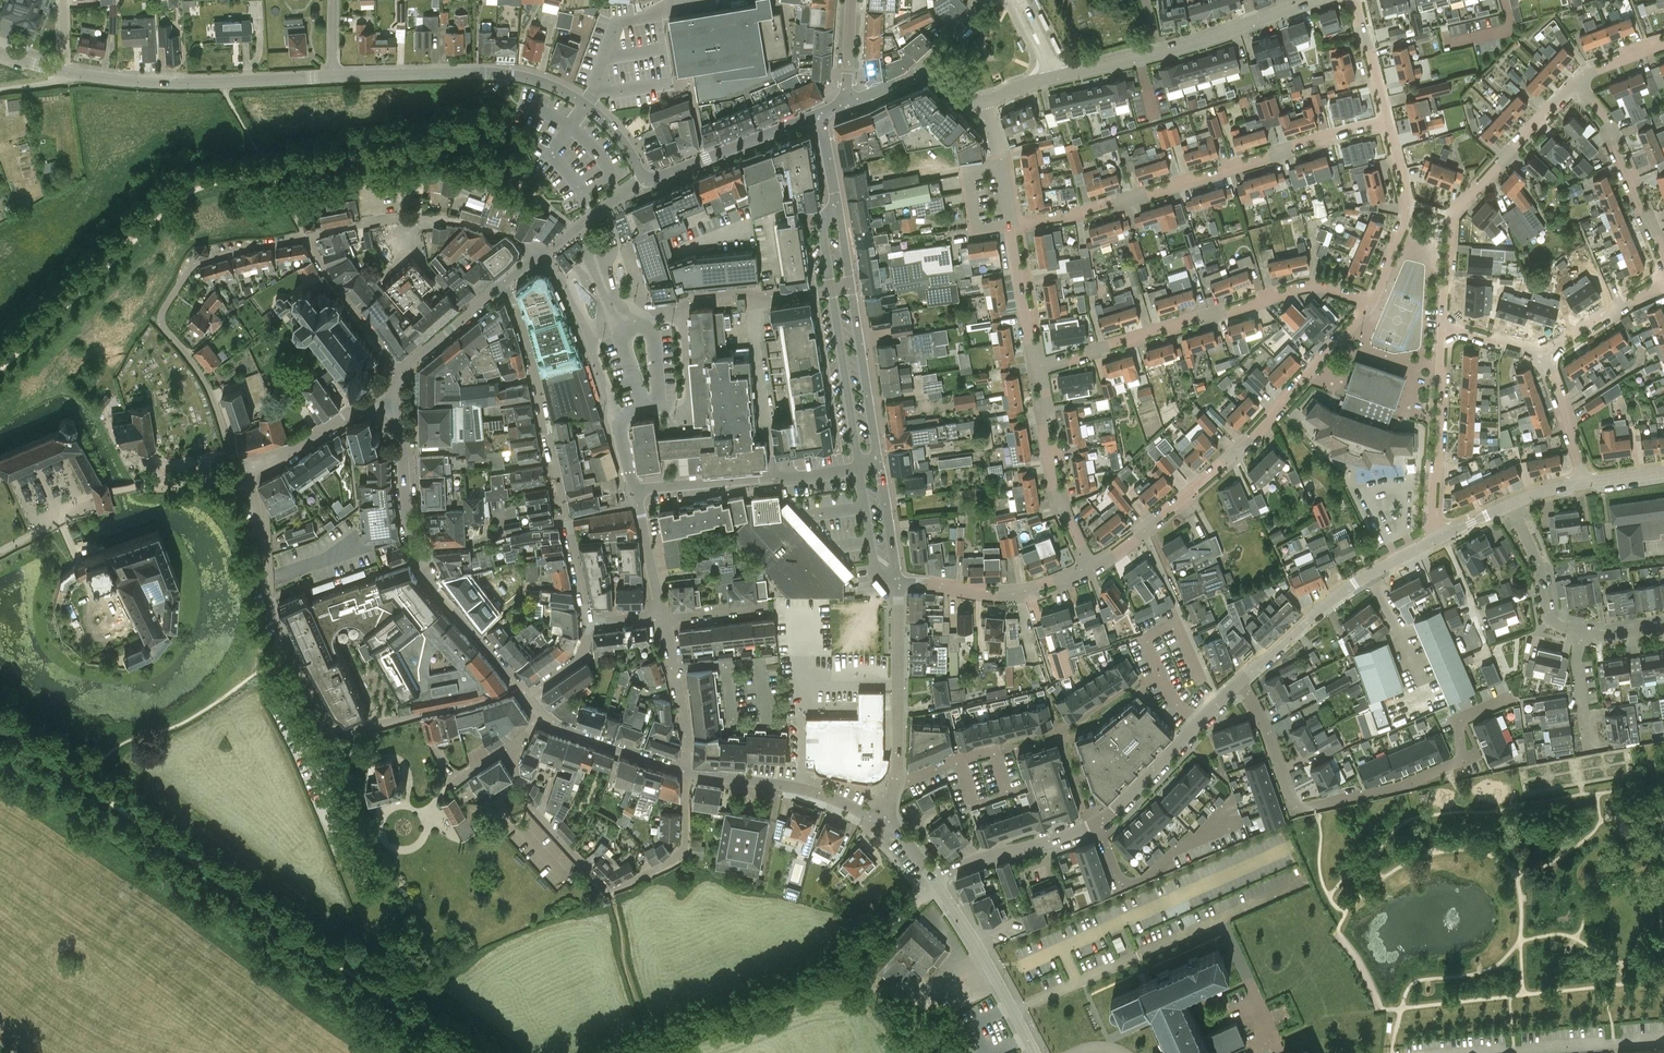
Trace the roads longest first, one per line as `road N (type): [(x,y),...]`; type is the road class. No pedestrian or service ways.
road 1 (residential): [(1510,698),(1457,720),(1459,761),(1400,788),(1296,811),(1265,723),(1240,680)]
road 2 (residential): [(1012,226),(1075,215),(1387,120)]
road 3 (residential): [(1092,570),(1236,451),(1374,306)]
road 4 (residential): [(933,878),(1098,823),(1158,775),(1240,680)]
road 5 (track): [(621,1052),(834,971),(918,900),(933,878)]
road 6 (residential): [(645,183),(600,117),(533,80),(484,73),(333,77)]
road 7 (residential): [(1033,366),(1297,289),(1324,287),(1374,306)]
road 8 (residential): [(519,688),(338,731),(284,643),(264,583)]
road 9 (residential): [(307,238),(196,264),(162,312),(242,470)]
road 10 (residential): [(512,749),(526,799),(609,893),(682,855),(688,773)]
road 11 (residential): [(567,523),(542,399),(502,286)]
road 12 (residential): [(542,255),(527,241),(441,219),(395,219),(307,238)]
road 13 (residential): [(1240,680),(1335,592),(1430,544)]
road 14 (residential): [(1430,544),(1443,321)]
road 15 (residential): [(1092,570),(1058,507),(1033,366)]
road 16 (residential): [(1663,1038),(1457,1052)]
road 17 (residential): [(883,819),(799,789),(688,773)]
road 18 (tertiary): [(1034,1052),(933,878)]
road 19 (residential): [(897,584),(1022,595),(1092,570)]
road 20 (tertiary): [(894,783),(897,584)]
road 21 (residential): [(1663,259),(1606,120),(1574,84)]
road 22 (residential): [(822,114),(645,183)]
road 23 (tertiary): [(879,464),(851,285)]
road 24 (tertiary): [(831,289),(859,467)]
road 25 (residential): [(1452,215),(1574,84)]
road 26 (residential): [(752,302),(774,478)]
road 27 (residential): [(519,688),(417,552)]
road 28 (residential): [(242,470),(285,458),(352,410),(389,406)]
road 29 (residential): [(403,371),(307,238)]
road 30 (residential): [(688,773),(688,708),(663,616)]
road 31 (residential): [(222,83),(63,71)]
road 32 (residential): [(688,773),(540,717)]
road 33 (residential): [(1511,505),(1537,560),(1548,618),(1582,633)]
road 34 (residential): [(417,552),(567,523)]
road 35 (residential): [(417,552),(403,442),(389,406)]
road 36 (residential): [(1033,366),(1012,226)]
road 37 (residential): [(635,490),(774,478)]
road 38 (residential): [(1663,280),(1548,355)]
road 39 (residential): [(1585,483),(1548,355)]
road 40 (residential): [(502,286),(403,371)]
road 41 (tertiary): [(859,467),(876,571),(897,584)]
road 42 (residential): [(663,616),(635,490)]
road 43 (residential): [(1012,226),(984,103)]
road 44 (residential): [(749,226),(680,248),(695,299)]
road 45 (residential): [(1387,120),(1358,0)]
road 46 (tertiary): [(897,584),(879,464)]

